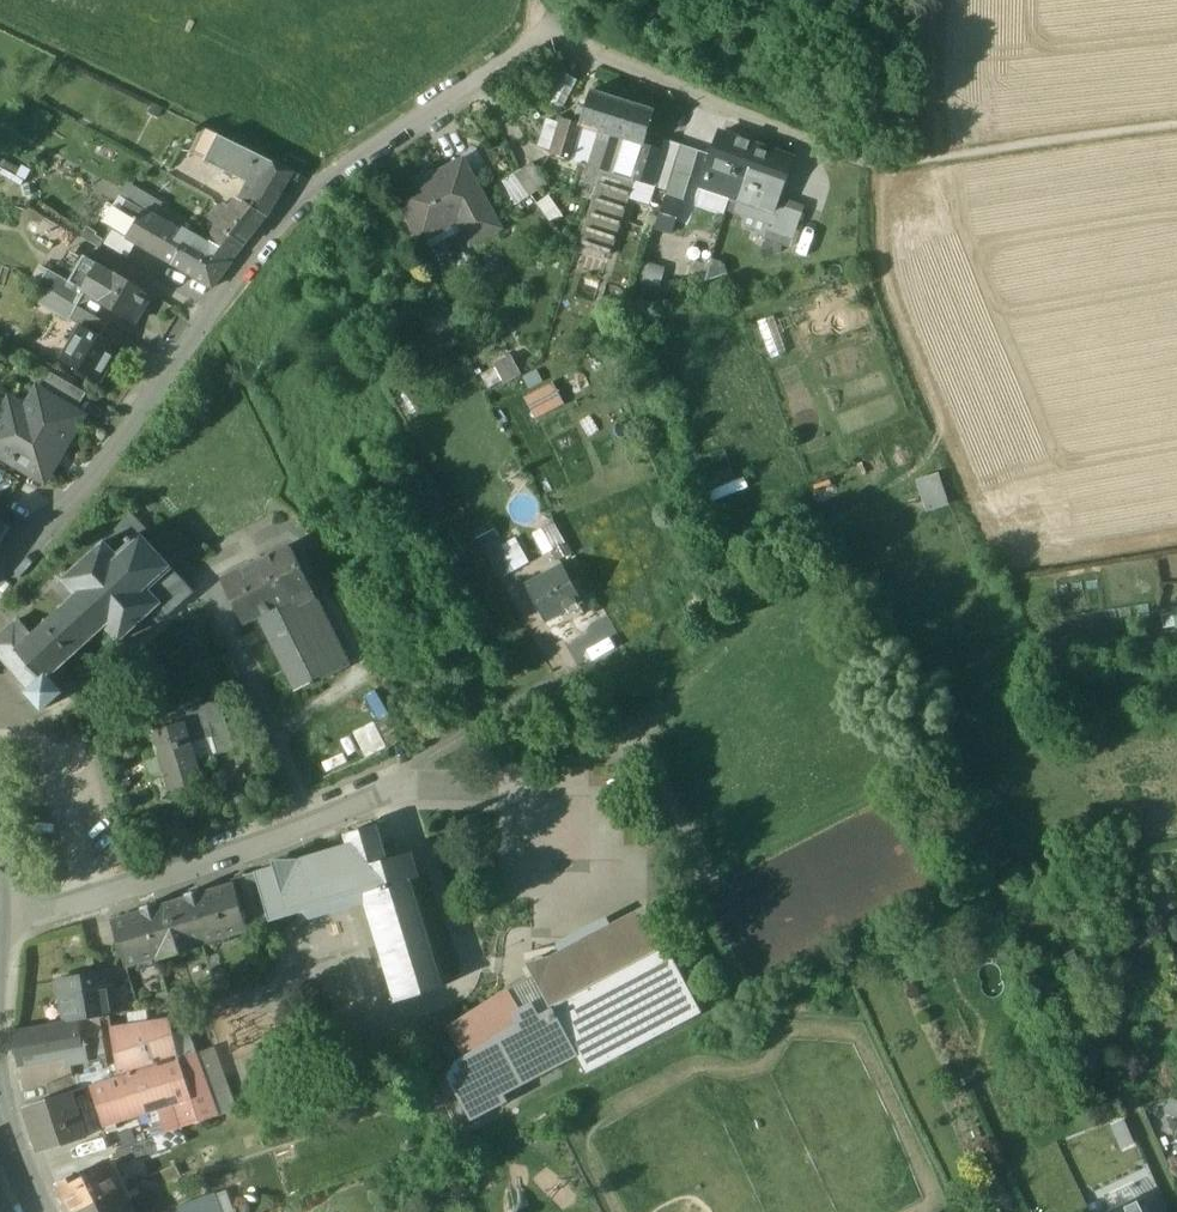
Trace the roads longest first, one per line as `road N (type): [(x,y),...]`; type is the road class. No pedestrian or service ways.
road 1 (residential): [(0,577),(133,424),(281,223),(368,150),(522,48),(558,43)]
road 2 (residential): [(0,925),(282,837),(378,784)]
road 3 (track): [(815,142),(910,165),(1176,125)]
road 4 (residential): [(378,784),(383,793),(476,799),(583,755)]
road 5 (residential): [(378,784),(549,679)]

